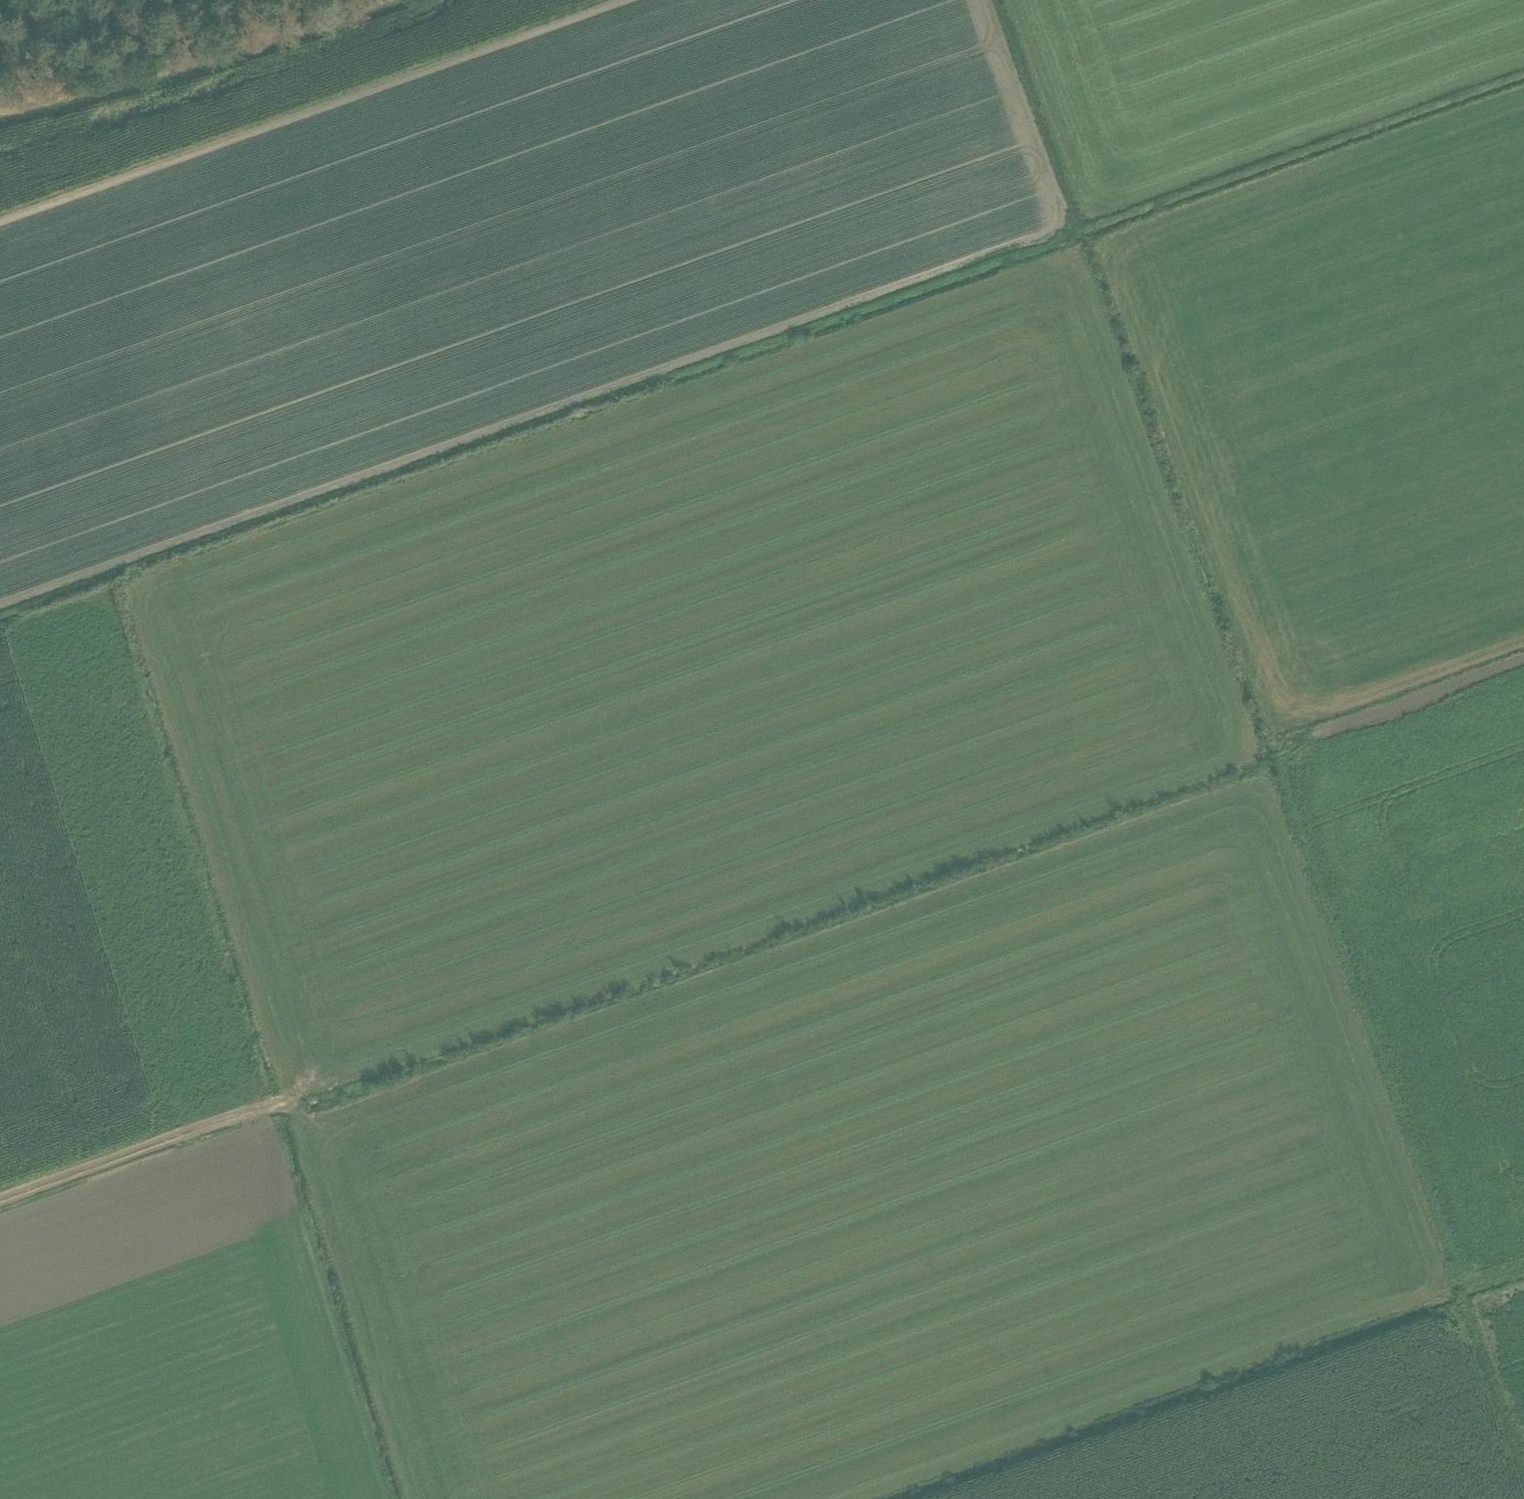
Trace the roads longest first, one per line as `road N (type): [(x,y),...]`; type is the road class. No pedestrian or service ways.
road 1 (track): [(238,1121),(0,1206)]

